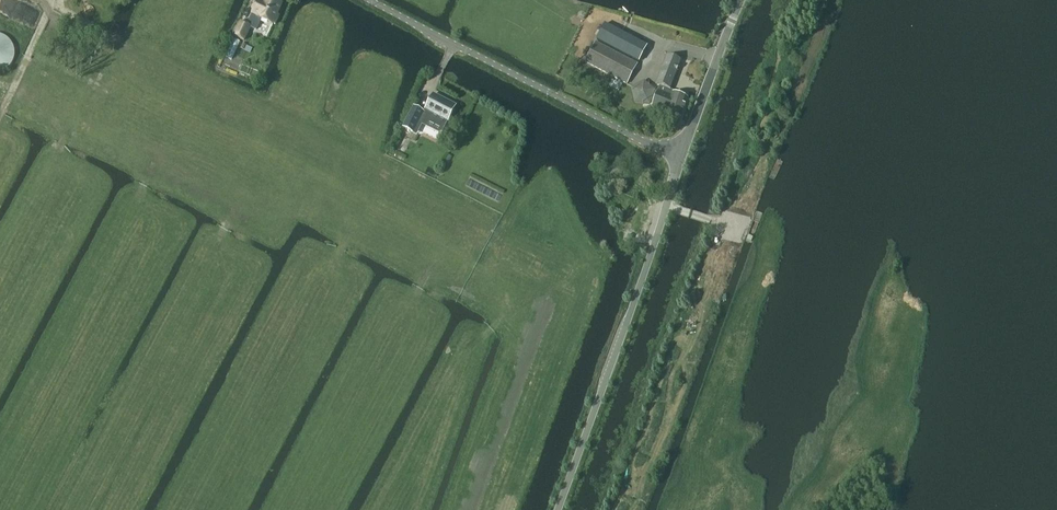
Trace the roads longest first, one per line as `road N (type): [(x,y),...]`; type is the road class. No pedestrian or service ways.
road 1 (unclassified): [(558,509),(681,157)]
road 2 (unclassified): [(681,157),(366,0)]
road 3 (unclassified): [(681,157),(742,0)]

